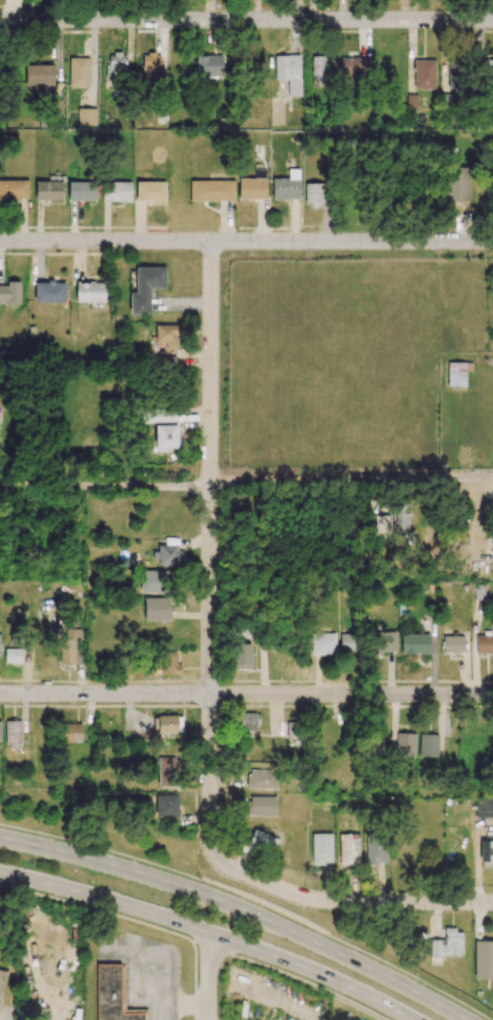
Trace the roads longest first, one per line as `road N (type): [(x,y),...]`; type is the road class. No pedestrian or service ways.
road 1 (residential): [(214,854),(209,241)]
road 2 (primary): [(465,1019),(245,911),(0,837)]
road 3 (residential): [(492,479),(209,488),(0,480)]
road 4 (residential): [(492,243),(0,240)]
road 5 (residential): [(0,694),(492,695)]
road 6 (residential): [(492,21),(0,20)]
road 7 (primary): [(0,874),(281,959),(414,1019)]
road 8 (residential): [(492,902),(308,898),(214,854)]

